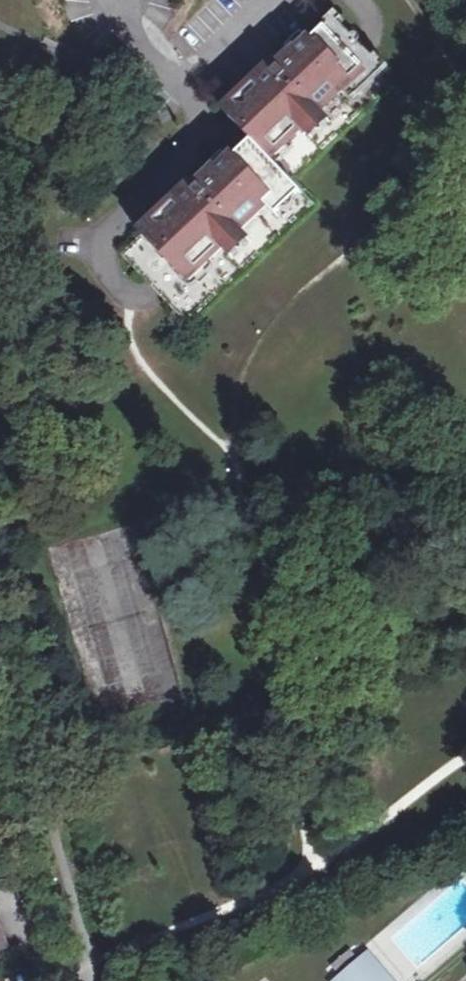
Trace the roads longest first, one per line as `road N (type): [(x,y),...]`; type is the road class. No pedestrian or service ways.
road 1 (residential): [(252,0),(179,77),(213,126),(93,241),(117,293),(140,305),(152,294)]

